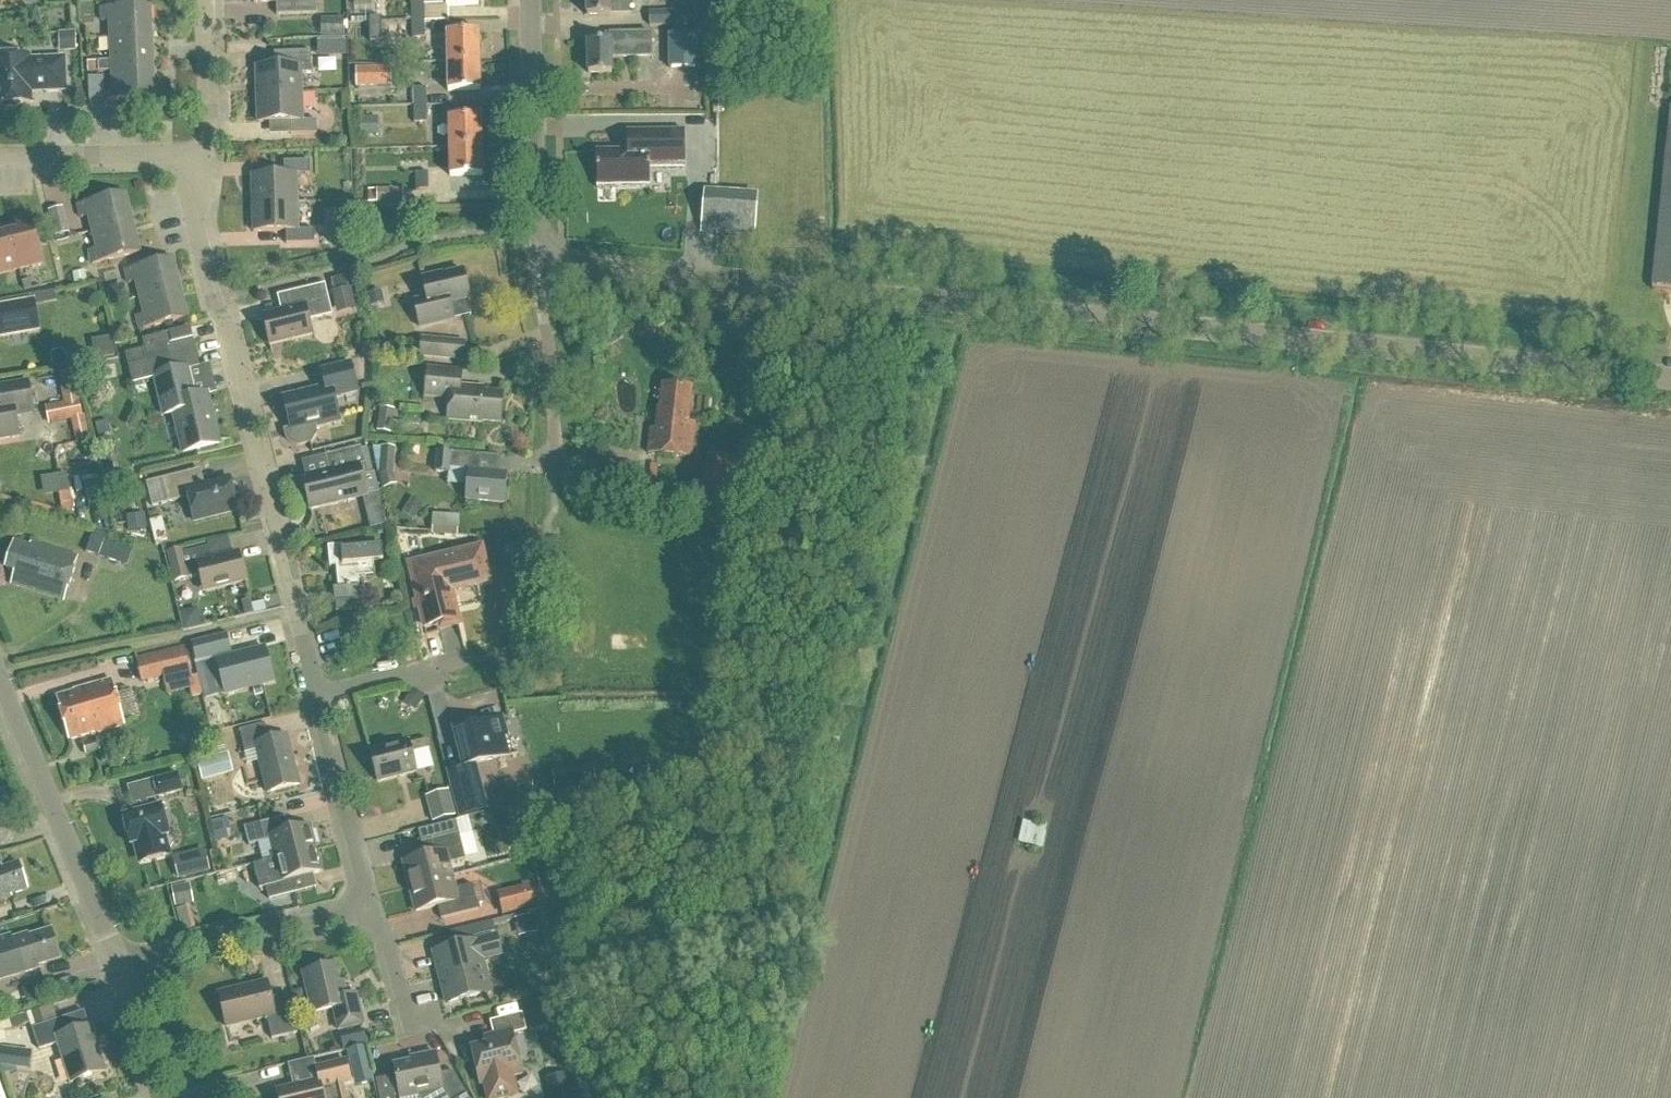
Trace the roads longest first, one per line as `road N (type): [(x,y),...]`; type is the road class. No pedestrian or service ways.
road 1 (unclassified): [(1670,383),(551,258)]
road 2 (residential): [(373,907),(196,236),(192,195),(201,156)]
road 3 (residential): [(124,965),(0,686)]
road 4 (unclassified): [(551,258),(534,204),(529,0)]
road 5 (unclassified): [(124,965),(373,907)]
road 6 (residential): [(551,258),(542,301),(558,470)]
road 7 (residential): [(0,154),(201,156)]
road 8 (residential): [(201,156),(210,139),(204,0)]
road 9 (residential): [(193,1097),(124,965)]

